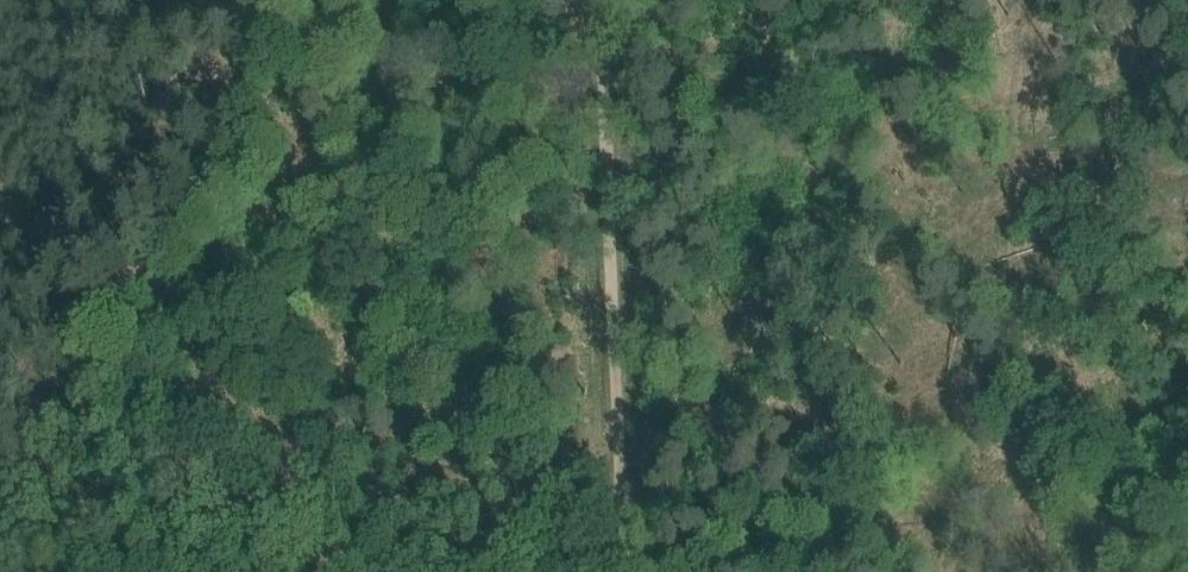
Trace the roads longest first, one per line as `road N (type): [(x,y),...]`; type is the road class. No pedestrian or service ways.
road 1 (track): [(649,571),(611,0)]

